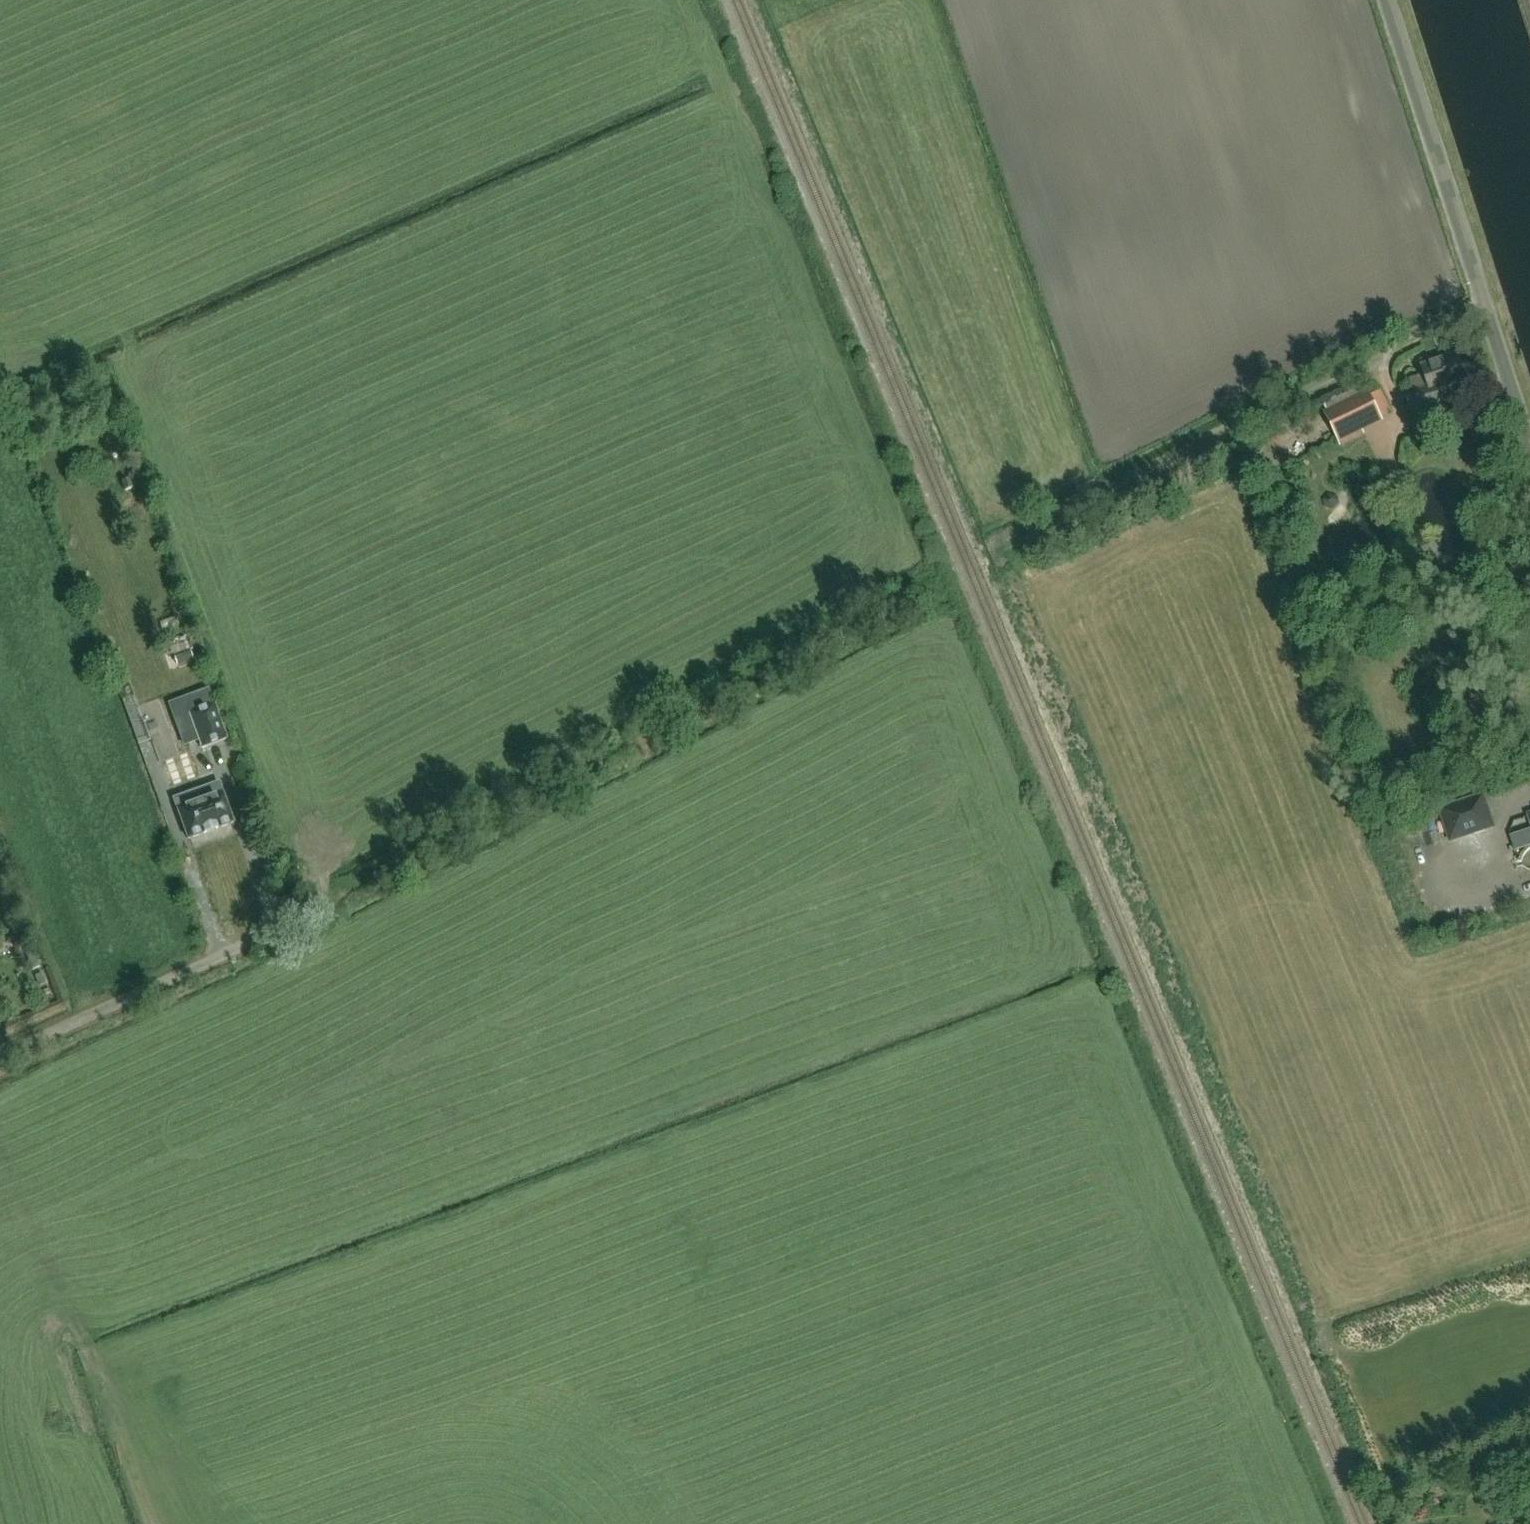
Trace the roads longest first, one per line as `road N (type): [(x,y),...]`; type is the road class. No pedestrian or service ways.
road 1 (unclassified): [(1529,447),(1387,0)]
road 2 (unclassified): [(0,1053),(290,917)]

